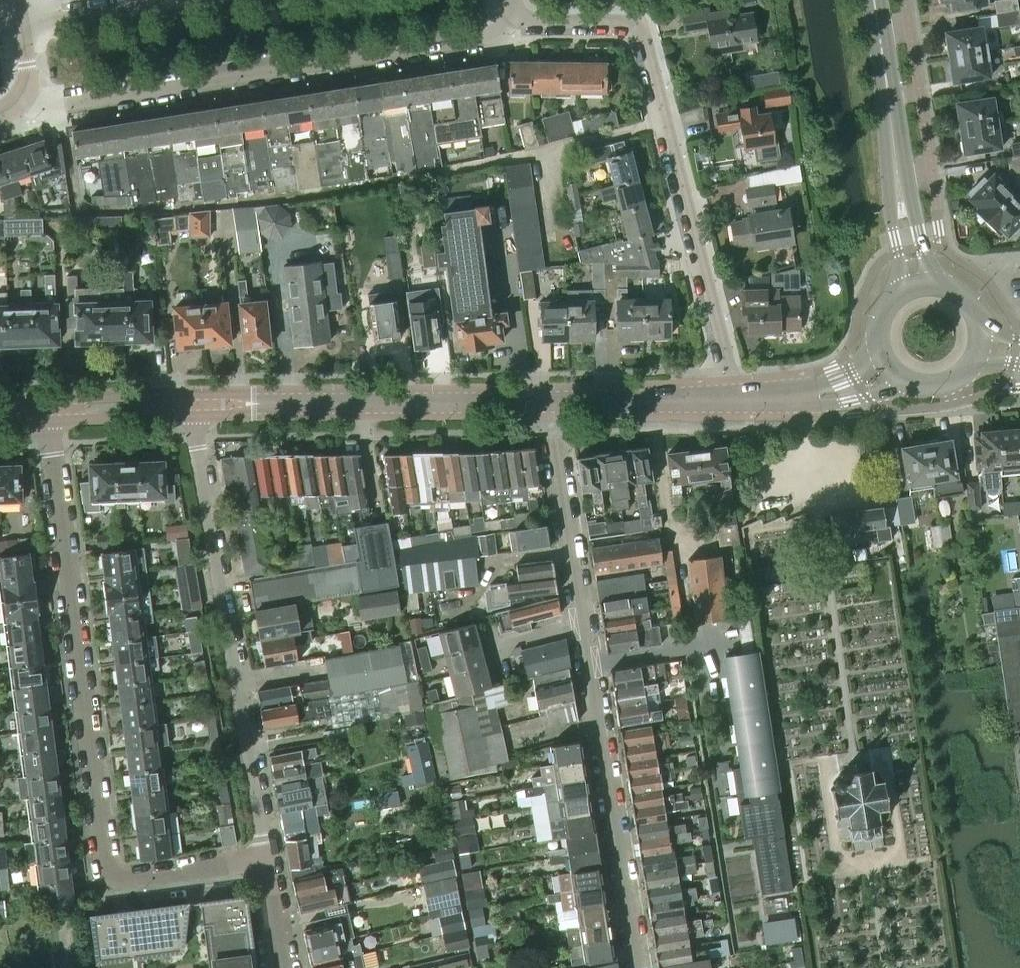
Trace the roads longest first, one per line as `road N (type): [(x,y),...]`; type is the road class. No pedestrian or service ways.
road 1 (residential): [(47,411),(108,873),(122,881),(265,861)]
road 2 (residential): [(638,967),(549,403)]
road 3 (residential): [(731,399),(639,24),(515,20)]
road 4 (residential): [(27,96),(59,104),(477,39),(515,20)]
road 5 (residential): [(265,861),(255,749),(193,405)]
road 6 (tertiary): [(193,405),(549,403)]
road 7 (secondary): [(916,285),(871,0)]
road 8 (tertiary): [(549,403),(731,399)]
road 9 (tertiary): [(731,399),(836,393),(891,371)]
road 10 (residential): [(167,0),(21,24)]
road 11 (tertiary): [(47,411),(193,405)]

